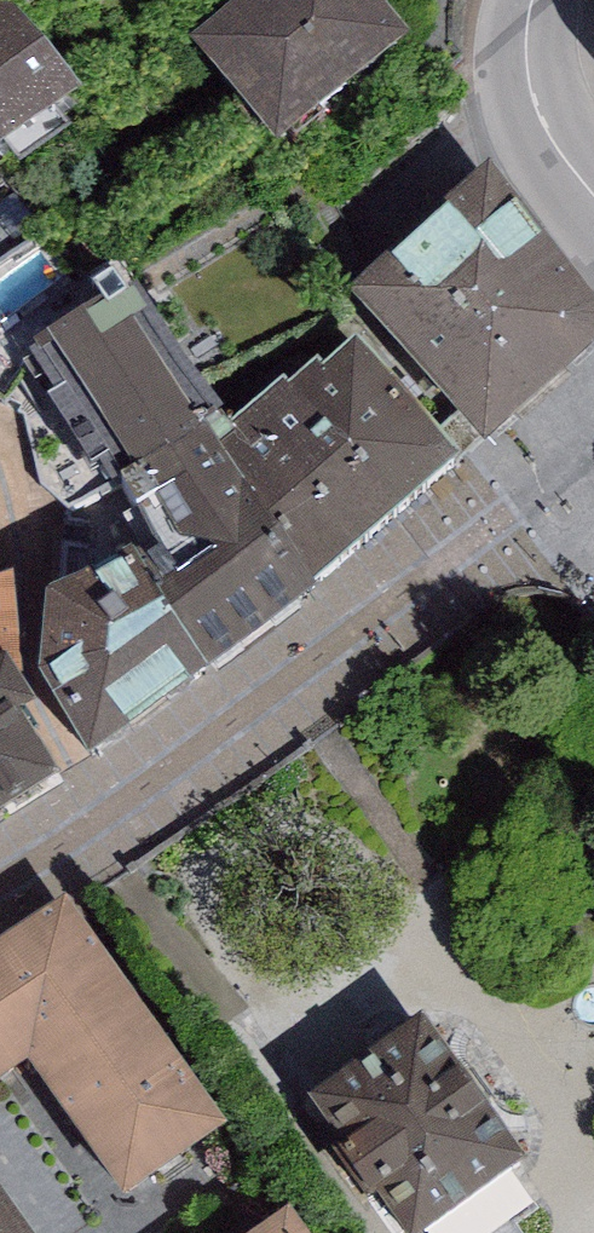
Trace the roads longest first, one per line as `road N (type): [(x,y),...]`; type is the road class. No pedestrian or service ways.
road 1 (residential): [(593,437),(113,826)]
road 2 (residential): [(113,826),(43,694),(17,494),(0,446)]
road 3 (residential): [(533,0),(528,74),(540,116),(593,193)]
road 4 (residential): [(113,826),(0,897)]

